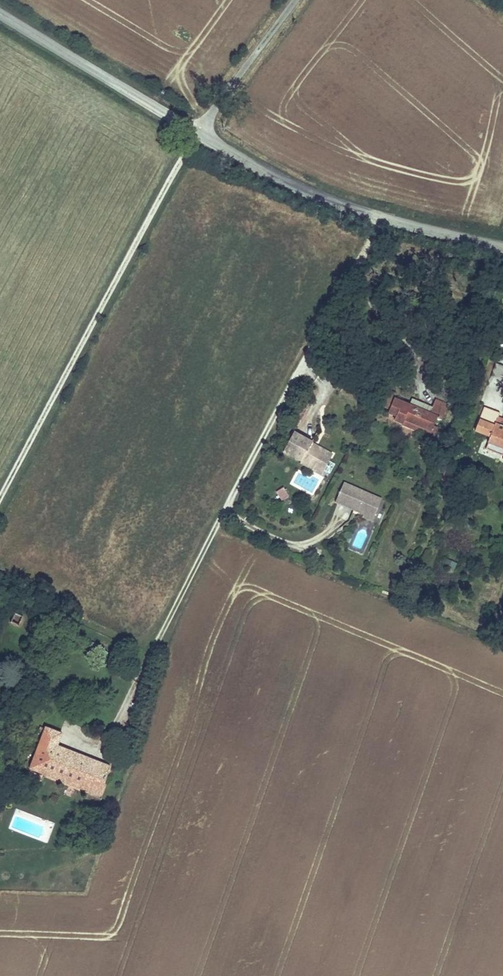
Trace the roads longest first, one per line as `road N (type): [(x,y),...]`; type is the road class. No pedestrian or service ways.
road 1 (tertiary): [(0,13),(291,185),(379,217),(502,247)]

